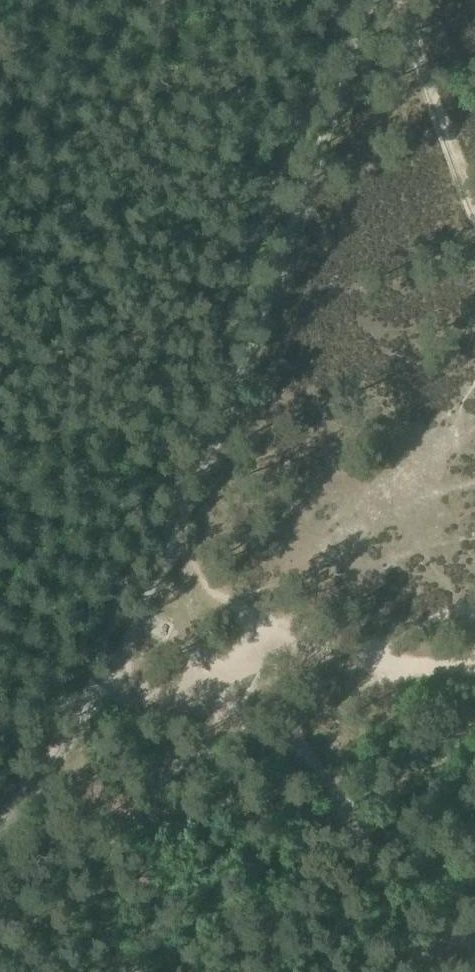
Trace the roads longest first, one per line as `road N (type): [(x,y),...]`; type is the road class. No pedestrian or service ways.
road 1 (track): [(419,971),(321,785),(229,700),(76,716),(0,733)]
road 2 (track): [(474,657),(366,666),(66,750)]
road 3 (track): [(405,0),(474,223)]

